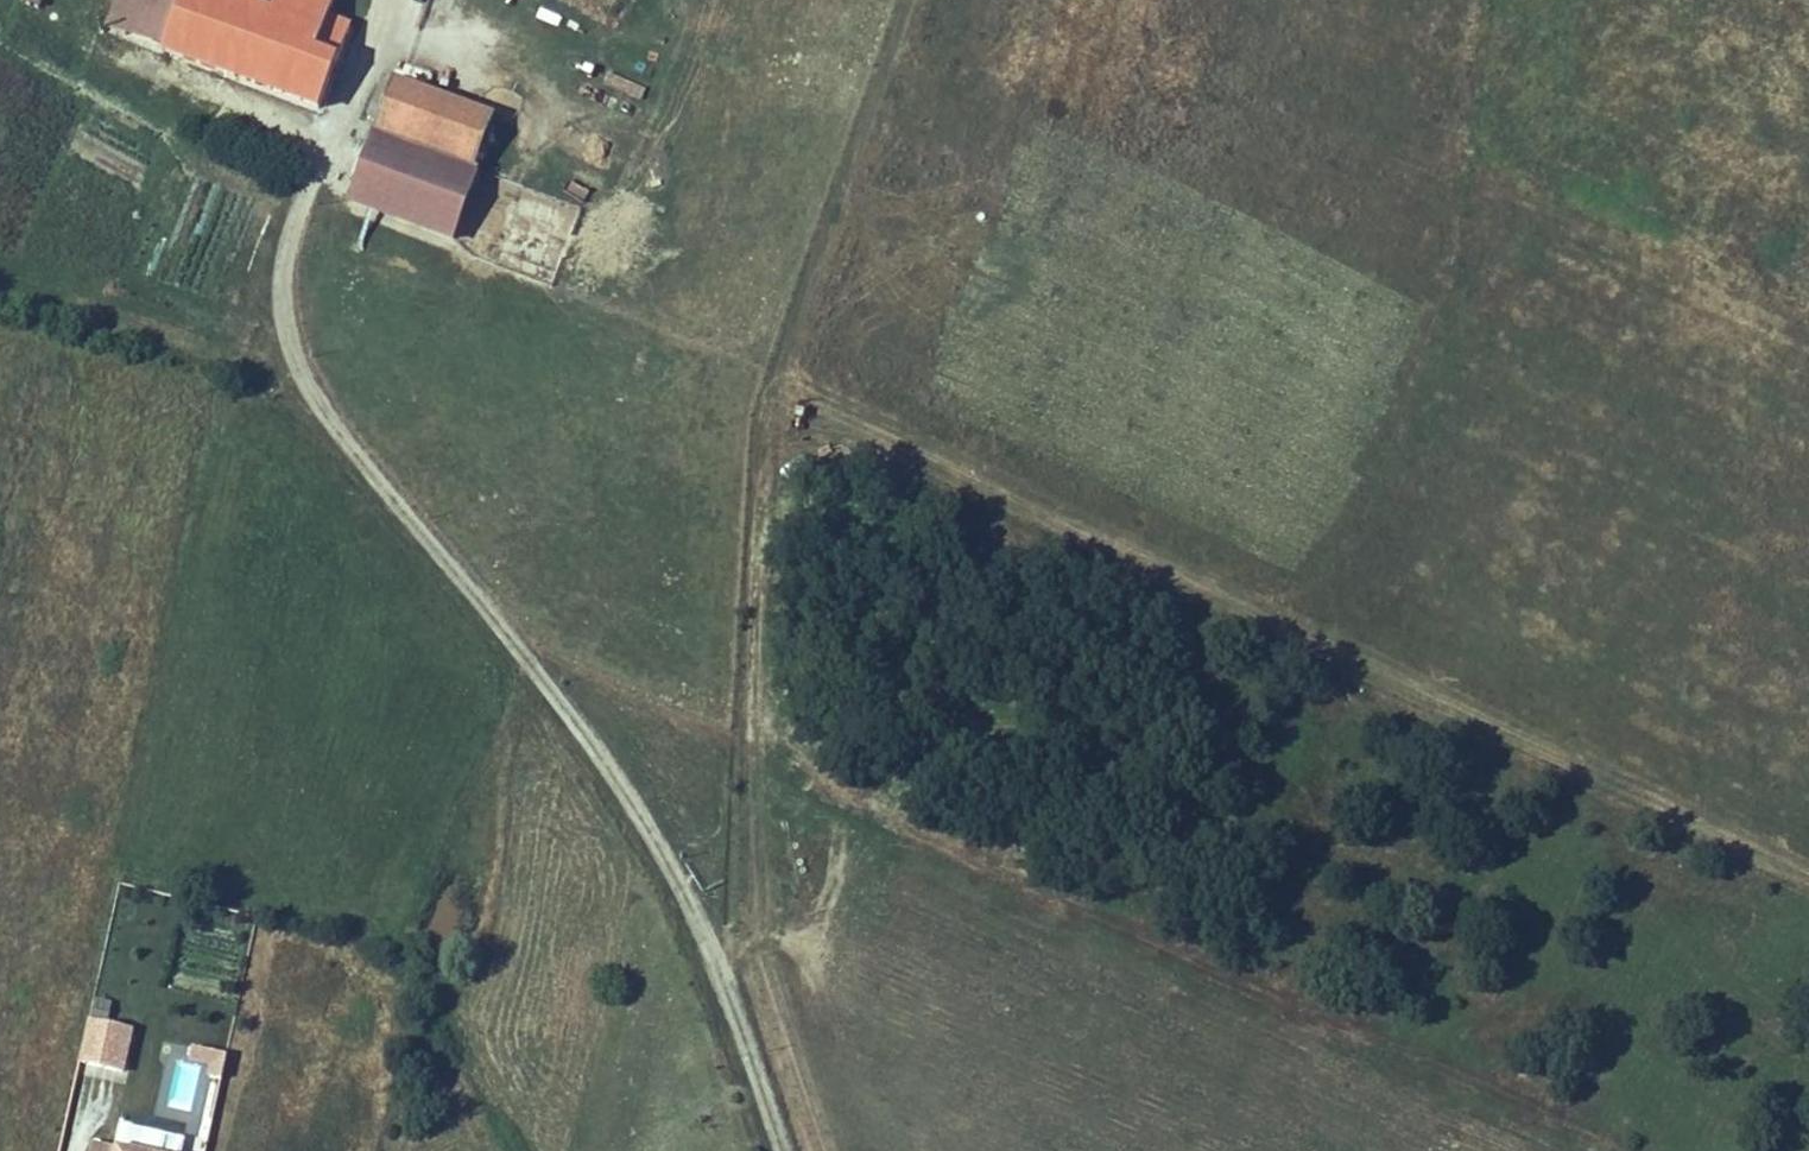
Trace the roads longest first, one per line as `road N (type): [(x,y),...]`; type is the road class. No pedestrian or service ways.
road 1 (residential): [(399,0),(321,145),(284,247),(281,303),(292,360),(320,407),(614,778),(694,912),(778,1150)]

